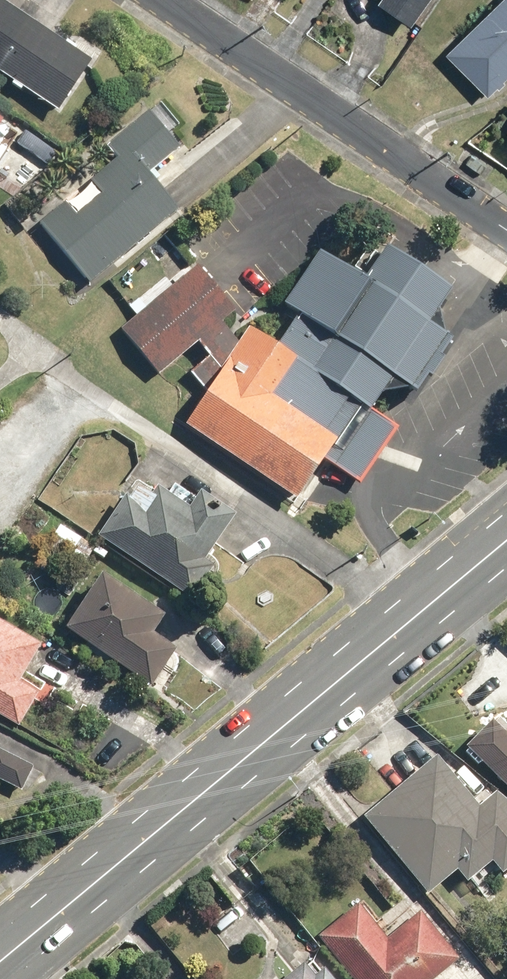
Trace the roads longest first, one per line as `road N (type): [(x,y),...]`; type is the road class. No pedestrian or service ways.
road 1 (primary): [(506,542),(0,963)]
road 2 (residential): [(171,0),(506,223)]

